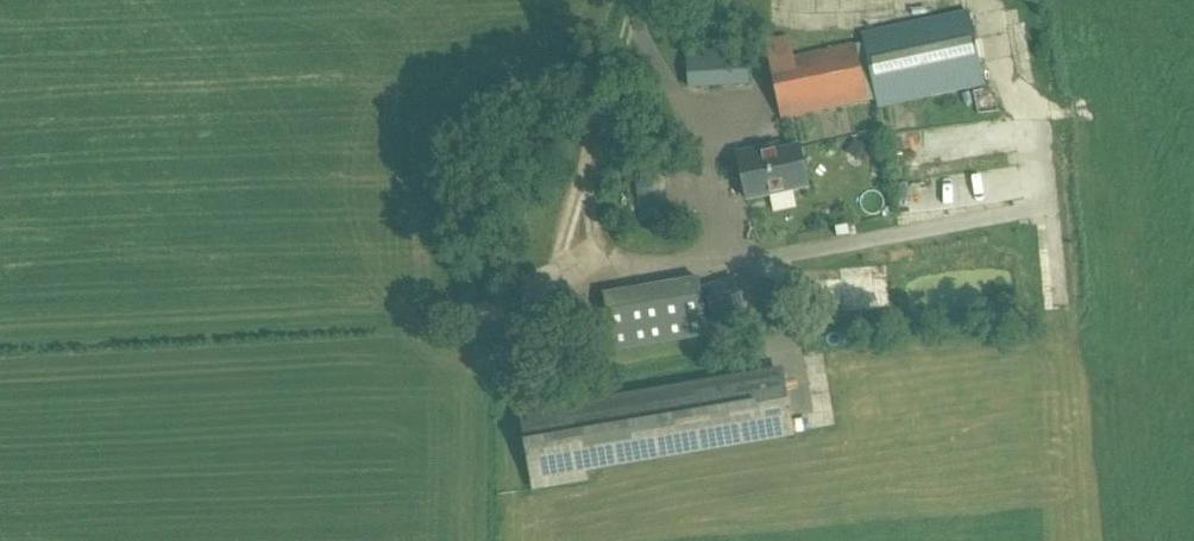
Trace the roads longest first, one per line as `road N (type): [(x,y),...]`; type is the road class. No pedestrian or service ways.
road 1 (track): [(727,257),(551,278),(584,229),(590,157),(633,17)]
road 2 (track): [(551,278),(518,318),(509,383),(510,540)]

